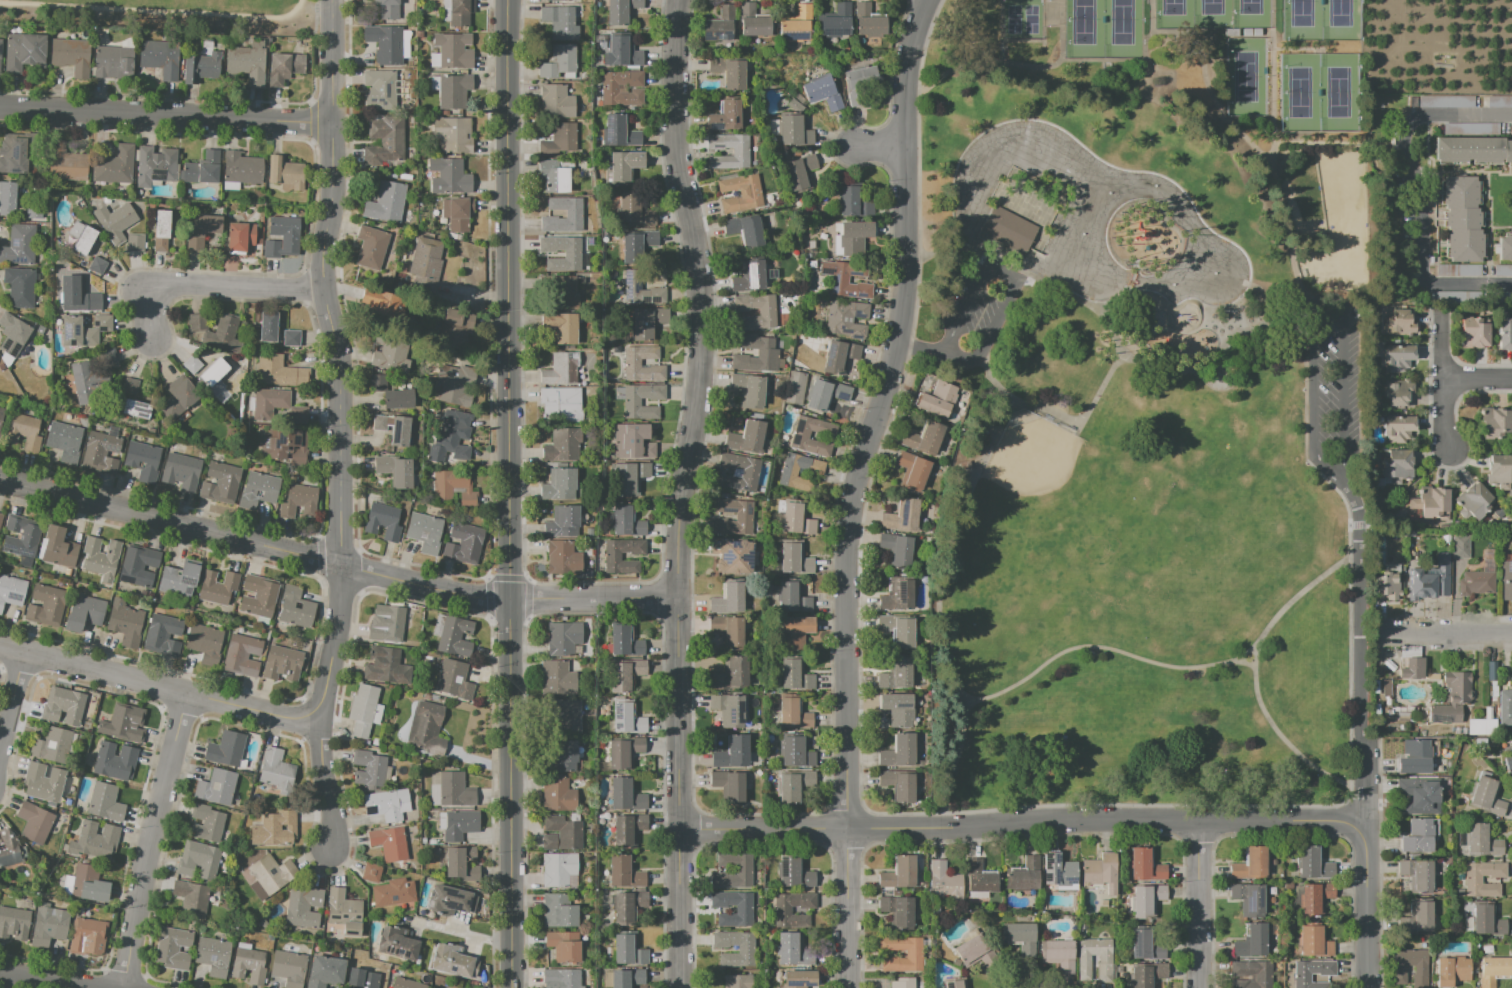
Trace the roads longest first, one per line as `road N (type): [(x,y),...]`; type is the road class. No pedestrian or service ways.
road 1 (residential): [(927,0),(907,97),(908,233),(897,344),(848,523),(847,987)]
road 2 (residential): [(1365,821),(681,828)]
road 3 (residential): [(677,0),(673,149),(703,334),(679,514),(677,596)]
road 4 (tertiary): [(507,0),(510,598)]
road 5 (residential): [(334,0),(324,289),(338,368),(343,567)]
road 6 (residential): [(677,596),(680,987)]
road 7 (tertiary): [(512,987),(510,598)]
road 8 (residential): [(343,567),(0,481)]
road 9 (residential): [(1511,113),(1427,113),(1402,133),(1423,209),(1420,270),(1430,279),(1511,284)]
road 10 (residential): [(677,596),(472,598),(343,567)]
road 11 (residential): [(334,120),(0,109)]
road 12 (residential): [(308,717),(0,647)]
road 13 (residential): [(188,695),(138,893),(125,987)]
road 14 (residential): [(1368,987),(1363,738)]
road 15 (residential): [(324,289),(150,287),(153,342)]
road 16 (residential): [(1200,821),(1201,987)]
road 17 (residential): [(343,567),(327,687),(308,717)]
road 18 (residential): [(1446,307),(1448,457)]
road 19 (residential): [(1511,631),(1373,630)]
road 20 (residential): [(308,717),(320,739),(334,823),(330,848)]

